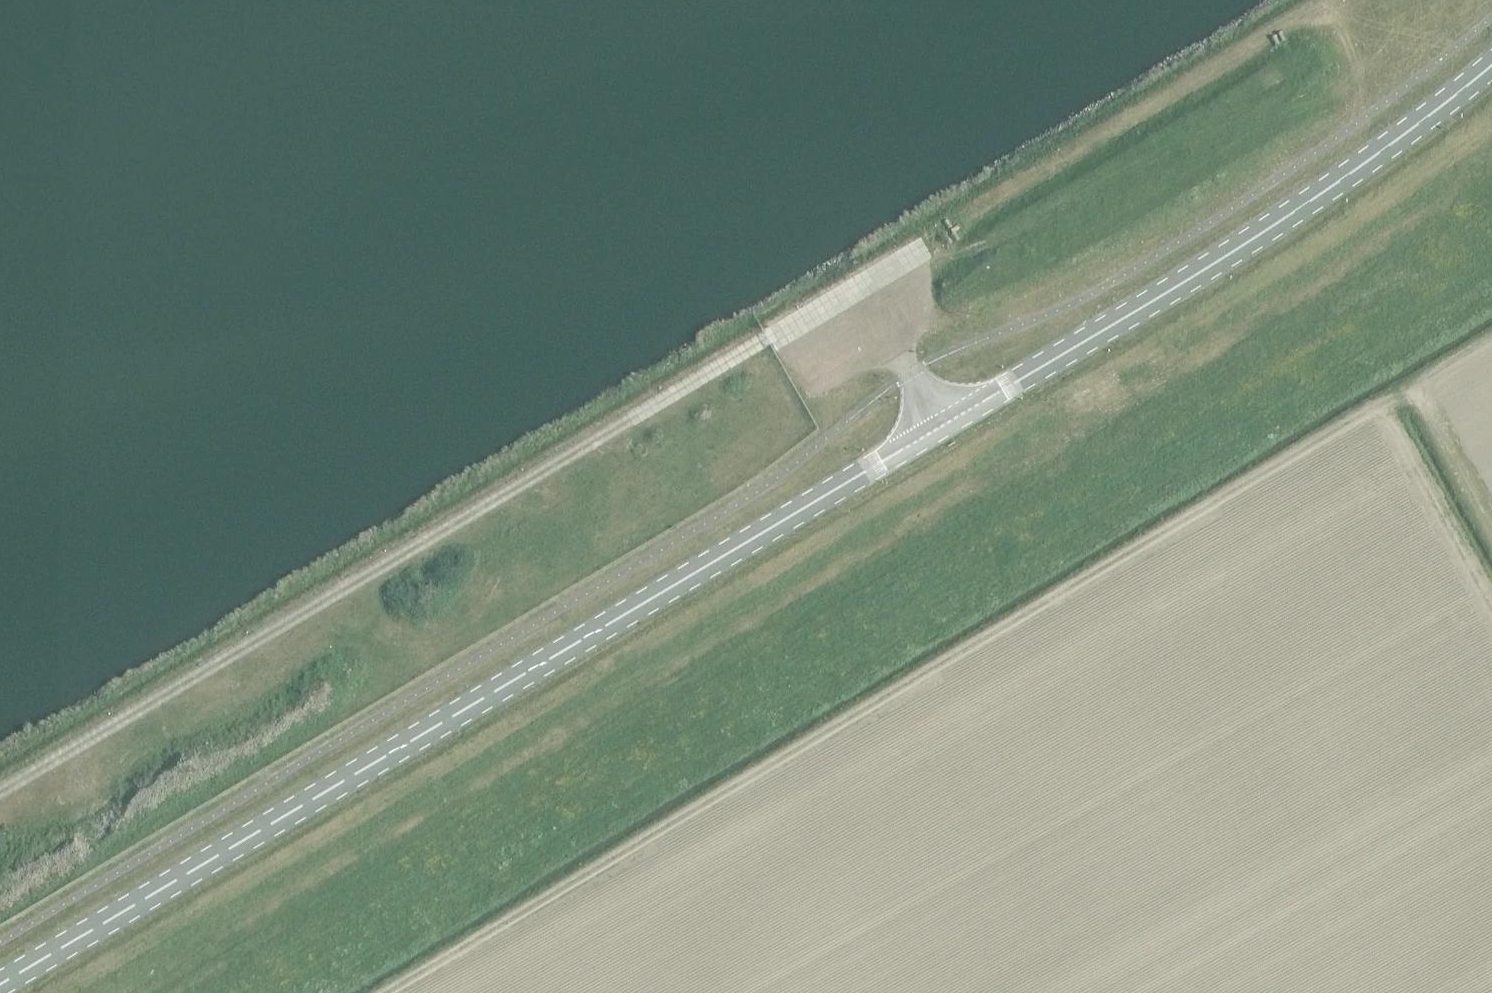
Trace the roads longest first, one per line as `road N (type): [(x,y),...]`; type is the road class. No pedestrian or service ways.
road 1 (secondary): [(0,982),(1211,267),(1491,64)]
road 2 (track): [(1385,416),(1491,613)]
road 3 (track): [(1491,518),(1424,394),(1392,400),(1385,416)]

